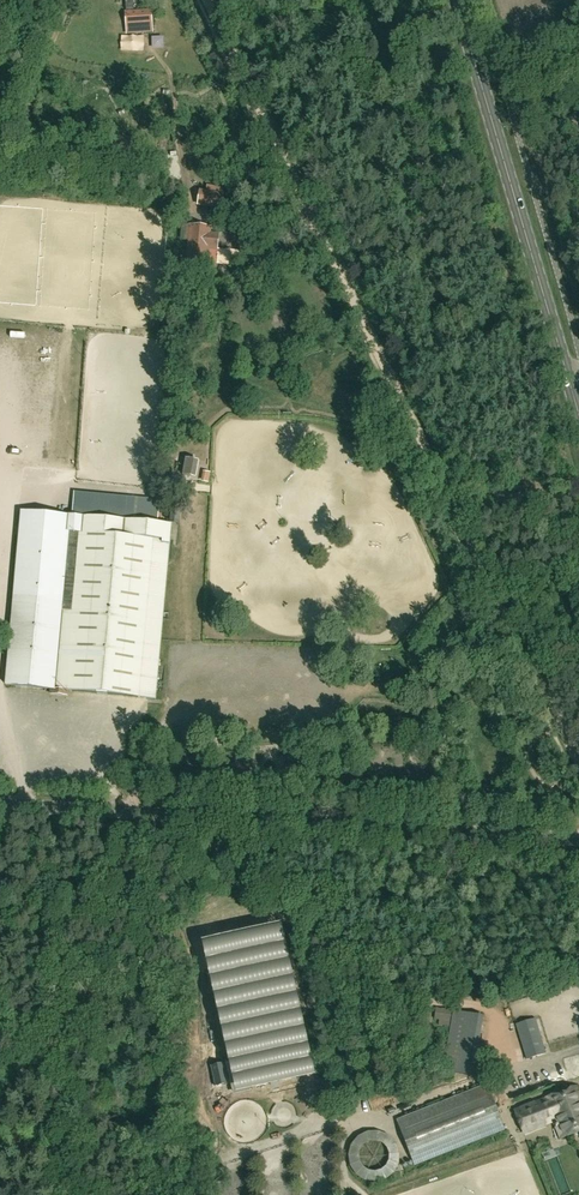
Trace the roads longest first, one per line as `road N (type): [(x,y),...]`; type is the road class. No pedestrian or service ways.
road 1 (track): [(578,765),(209,0)]
road 2 (unclassified): [(578,839),(0,804)]
road 3 (secondary): [(578,414),(457,0)]
road 4 (track): [(324,1124),(287,956),(269,911),(203,839),(193,815)]
road 5 (track): [(578,510),(438,489)]
road 6 (track): [(55,0),(0,110)]

